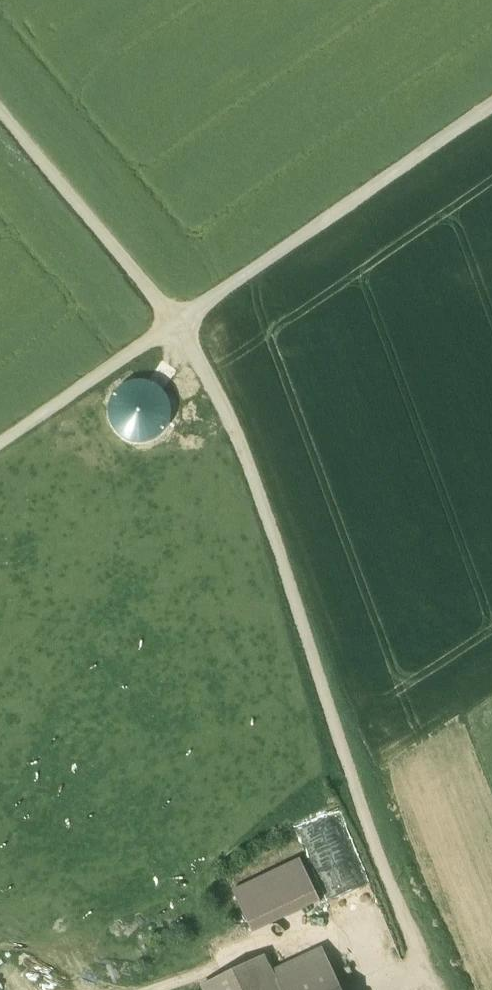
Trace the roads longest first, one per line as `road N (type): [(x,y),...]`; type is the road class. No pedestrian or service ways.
road 1 (track): [(358,796),(242,442),(177,324)]
road 2 (track): [(177,324),(491,103)]
road 3 (track): [(177,324),(0,113)]
road 4 (track): [(0,444),(177,324)]
road 5 (residential): [(429,989),(358,796)]

